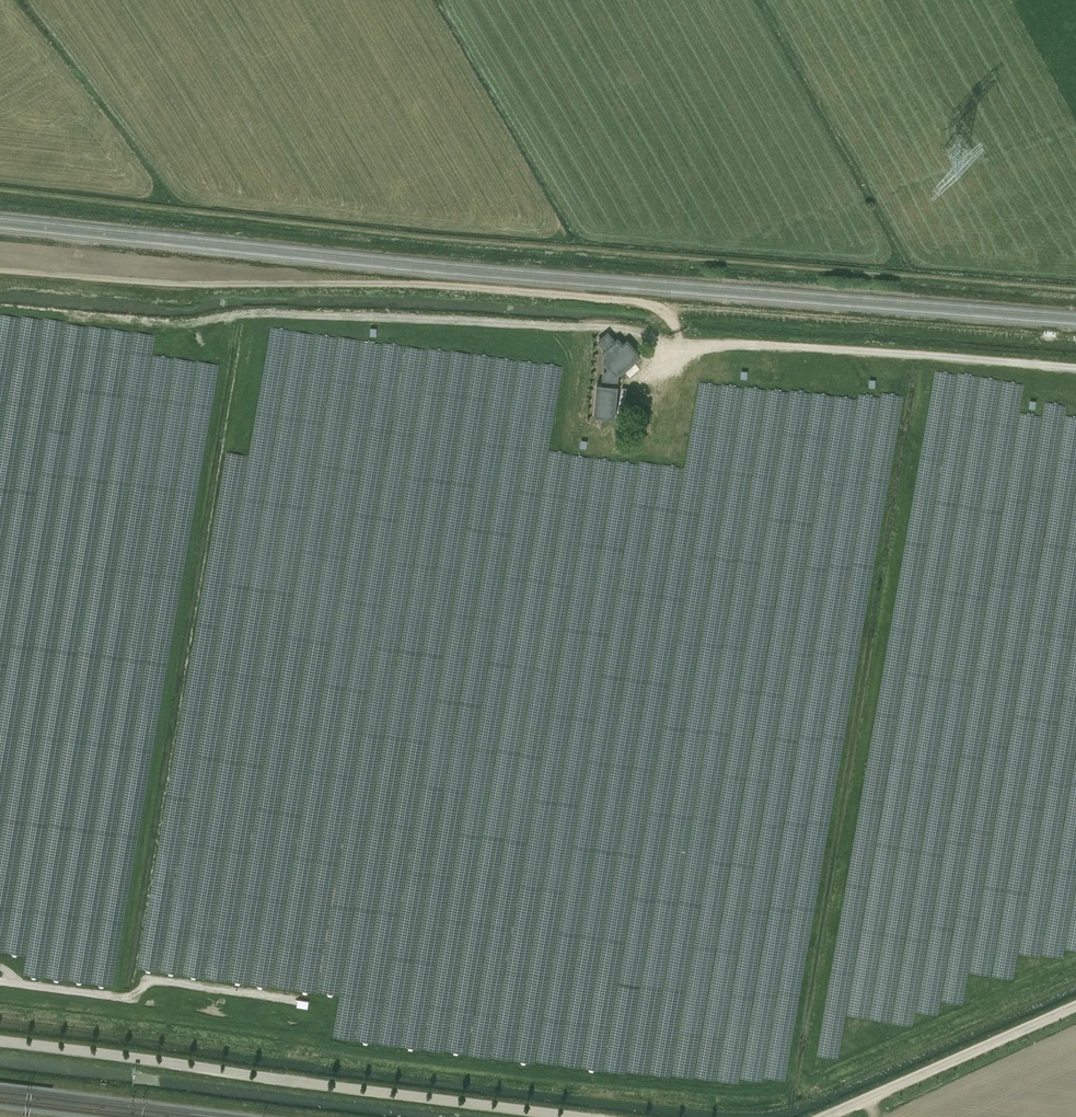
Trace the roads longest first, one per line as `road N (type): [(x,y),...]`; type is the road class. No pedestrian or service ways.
road 1 (track): [(677,330),(642,303),(0,270)]
road 2 (unclassified): [(577,1116),(0,1041)]
road 3 (unclassified): [(1075,1011),(827,1116)]

